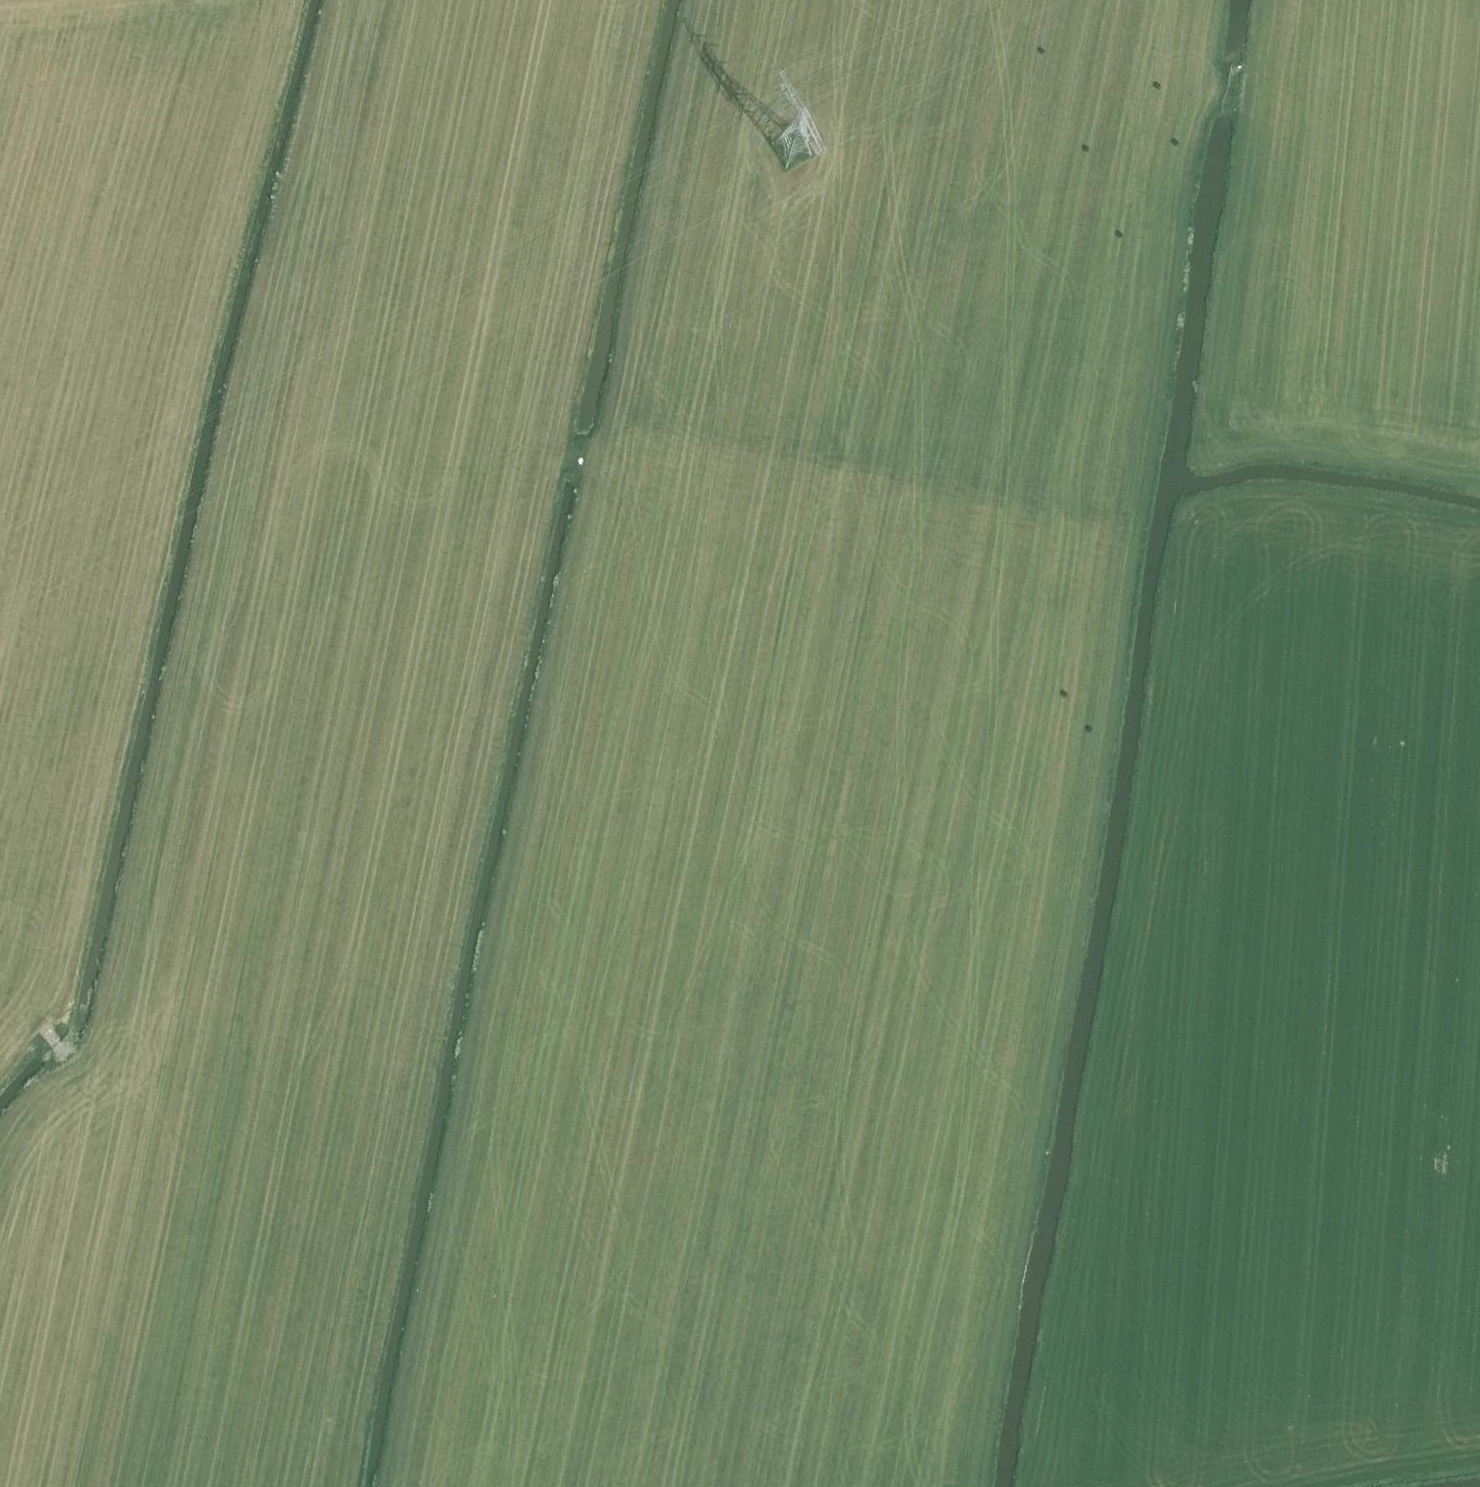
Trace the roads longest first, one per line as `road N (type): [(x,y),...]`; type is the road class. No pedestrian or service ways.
road 1 (track): [(708,0),(627,384)]

